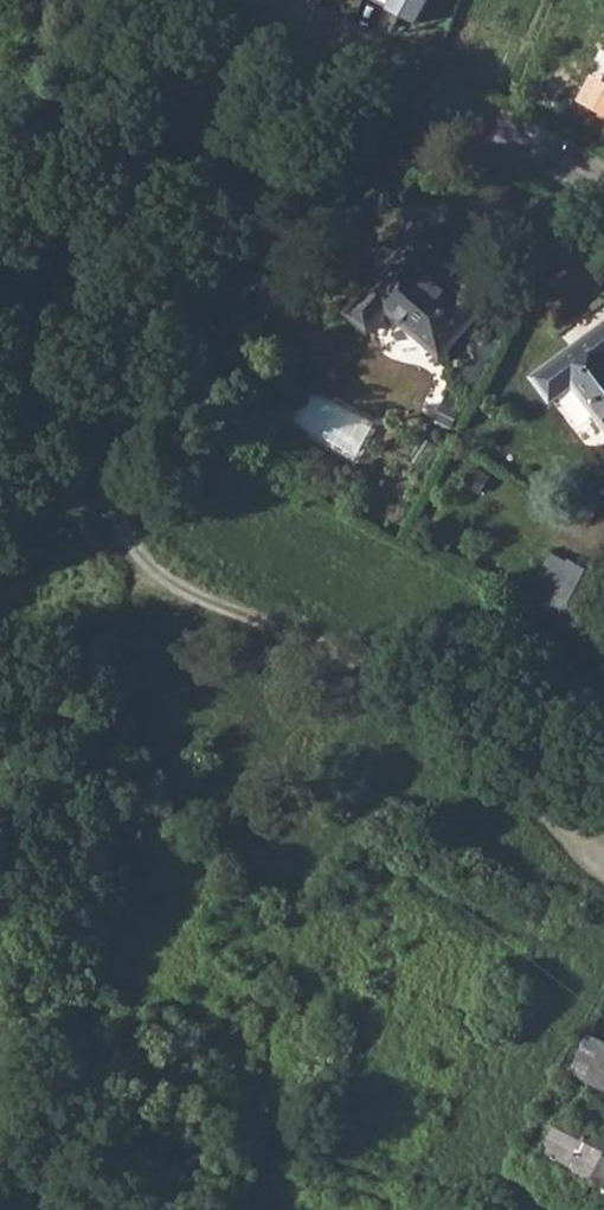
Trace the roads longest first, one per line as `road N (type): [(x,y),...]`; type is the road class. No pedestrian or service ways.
road 1 (track): [(603,873),(454,717),(388,676),(167,580),(117,512),(109,478),(108,437),(134,373),(223,262),(288,200),(415,133),(441,101)]
road 2 (residential): [(250,0),(603,190)]

